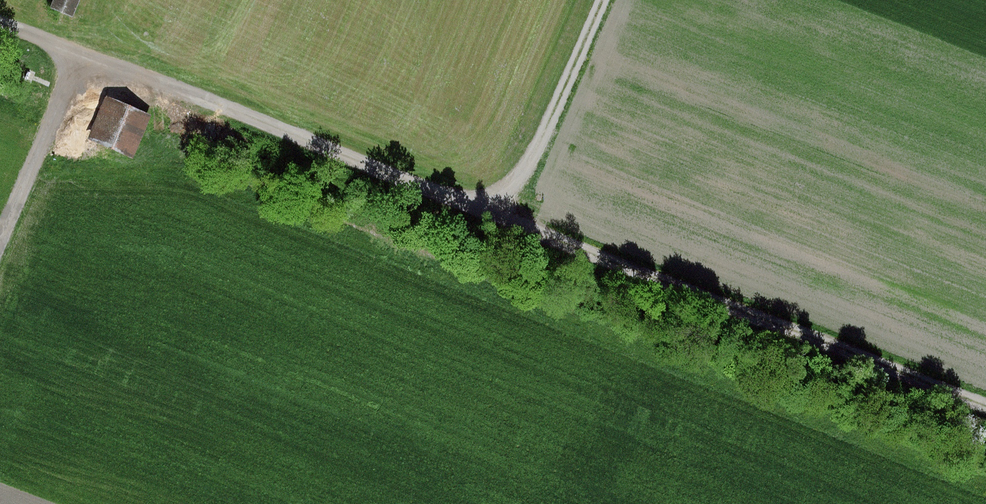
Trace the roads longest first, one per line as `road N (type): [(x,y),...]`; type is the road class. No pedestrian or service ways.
road 1 (track): [(0,21),(985,405)]
road 2 (track): [(103,61),(0,287)]
road 3 (track): [(617,0),(520,218)]

